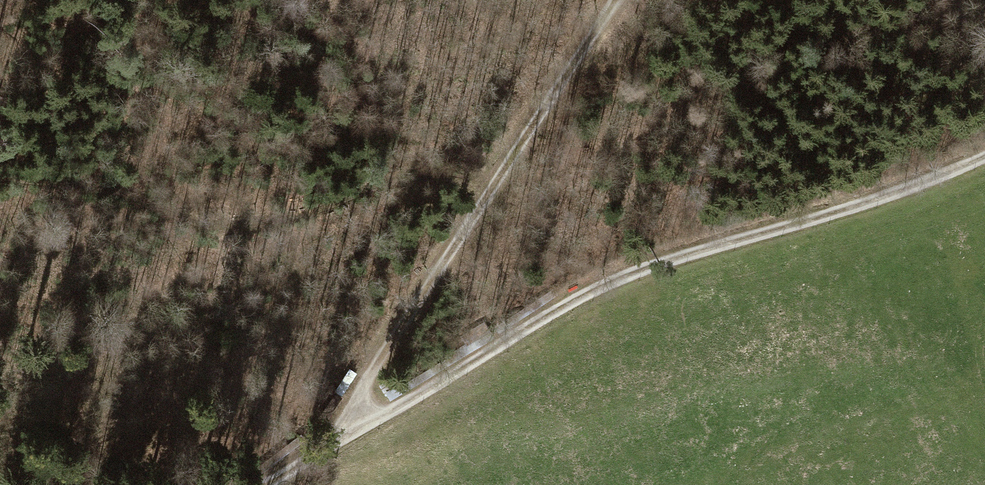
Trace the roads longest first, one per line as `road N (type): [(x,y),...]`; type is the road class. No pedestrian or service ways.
road 1 (track): [(265,484),(648,264),(860,201),(984,153)]
road 2 (track): [(613,0),(323,456)]

